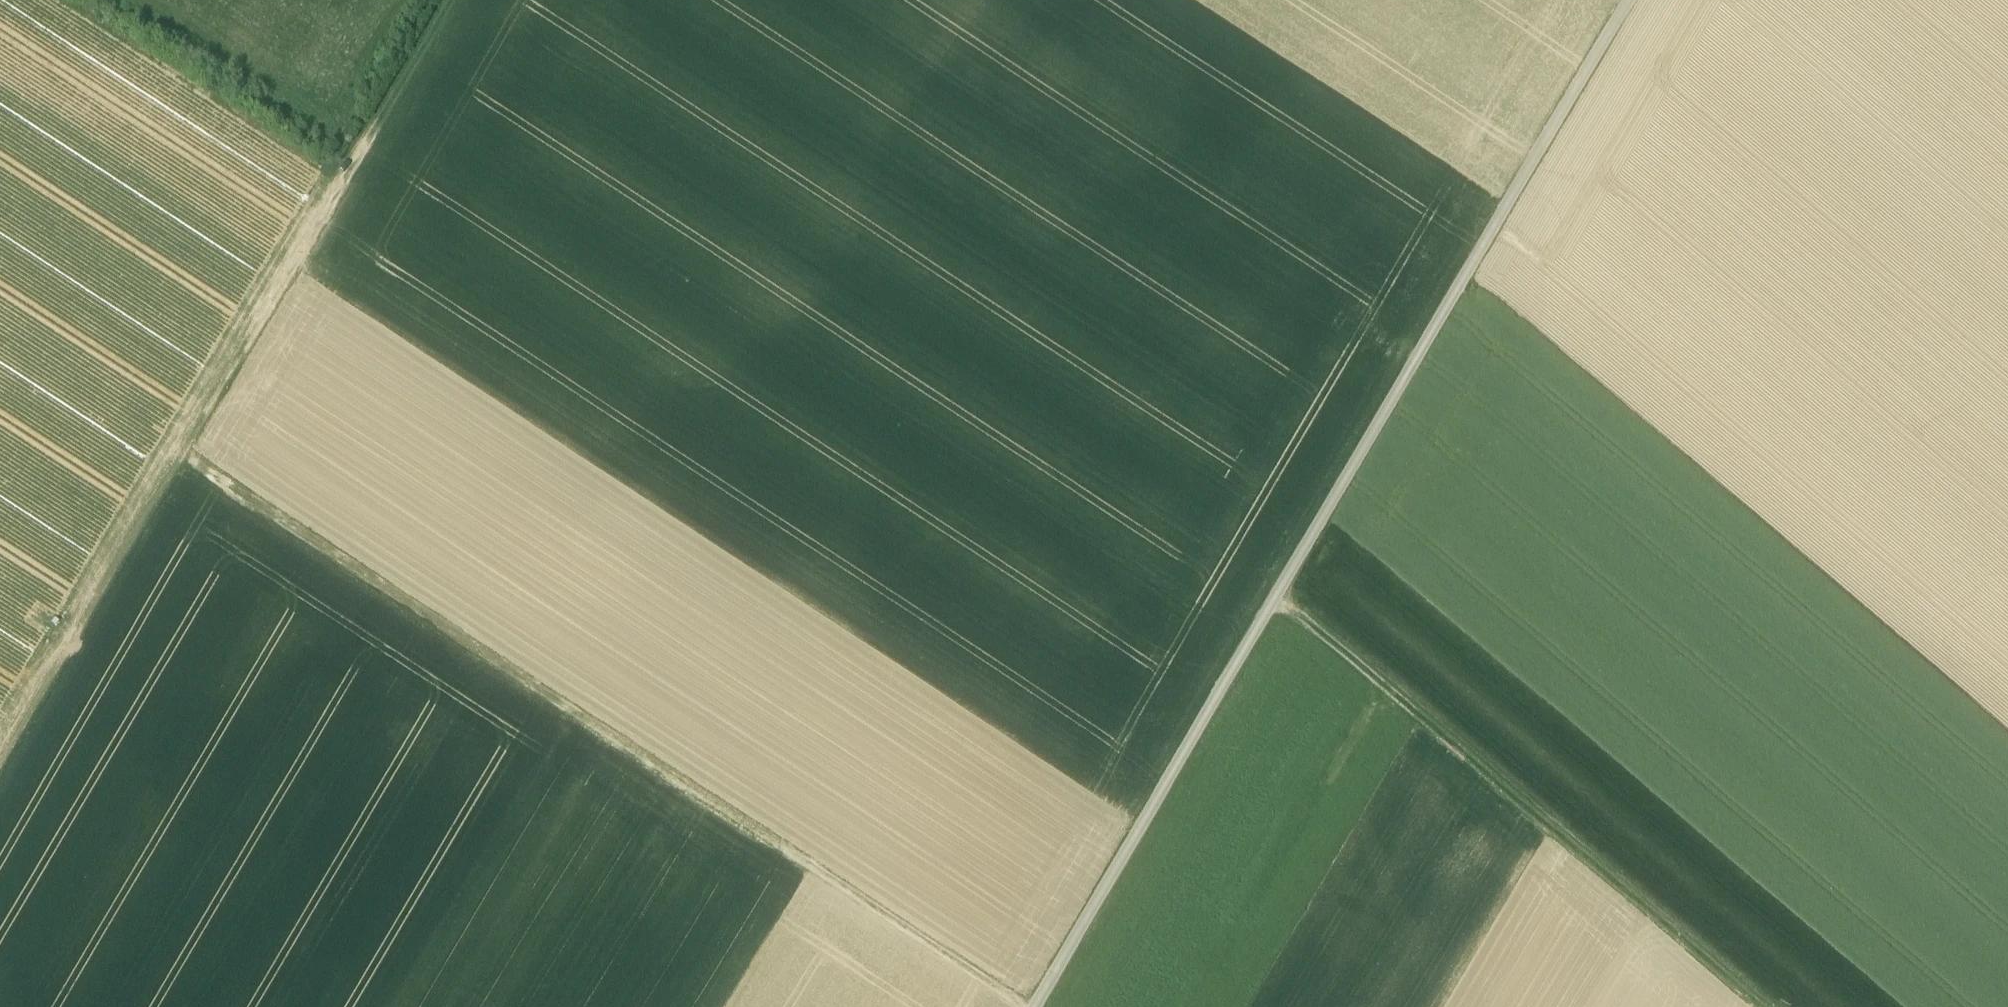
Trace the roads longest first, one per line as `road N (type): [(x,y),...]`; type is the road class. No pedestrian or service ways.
road 1 (track): [(1630,0),(1034,1006)]
road 2 (track): [(1025,1006),(183,455)]
road 3 (track): [(1760,1006),(1277,597)]
road 4 (track): [(183,455),(450,0)]
road 5 (track): [(183,455),(0,766)]

